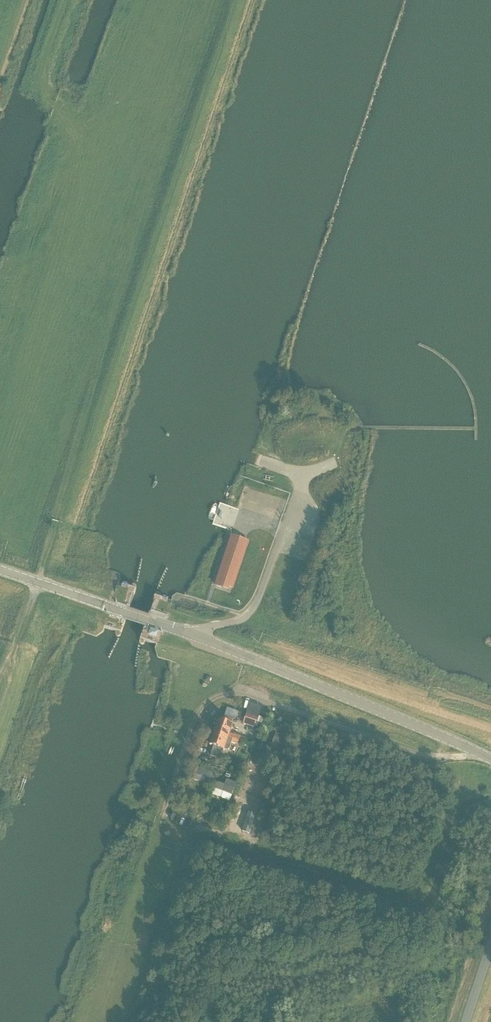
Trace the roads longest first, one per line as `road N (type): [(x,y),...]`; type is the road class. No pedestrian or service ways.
road 1 (track): [(238,0),(39,581)]
road 2 (unclassified): [(490,757),(0,568)]

